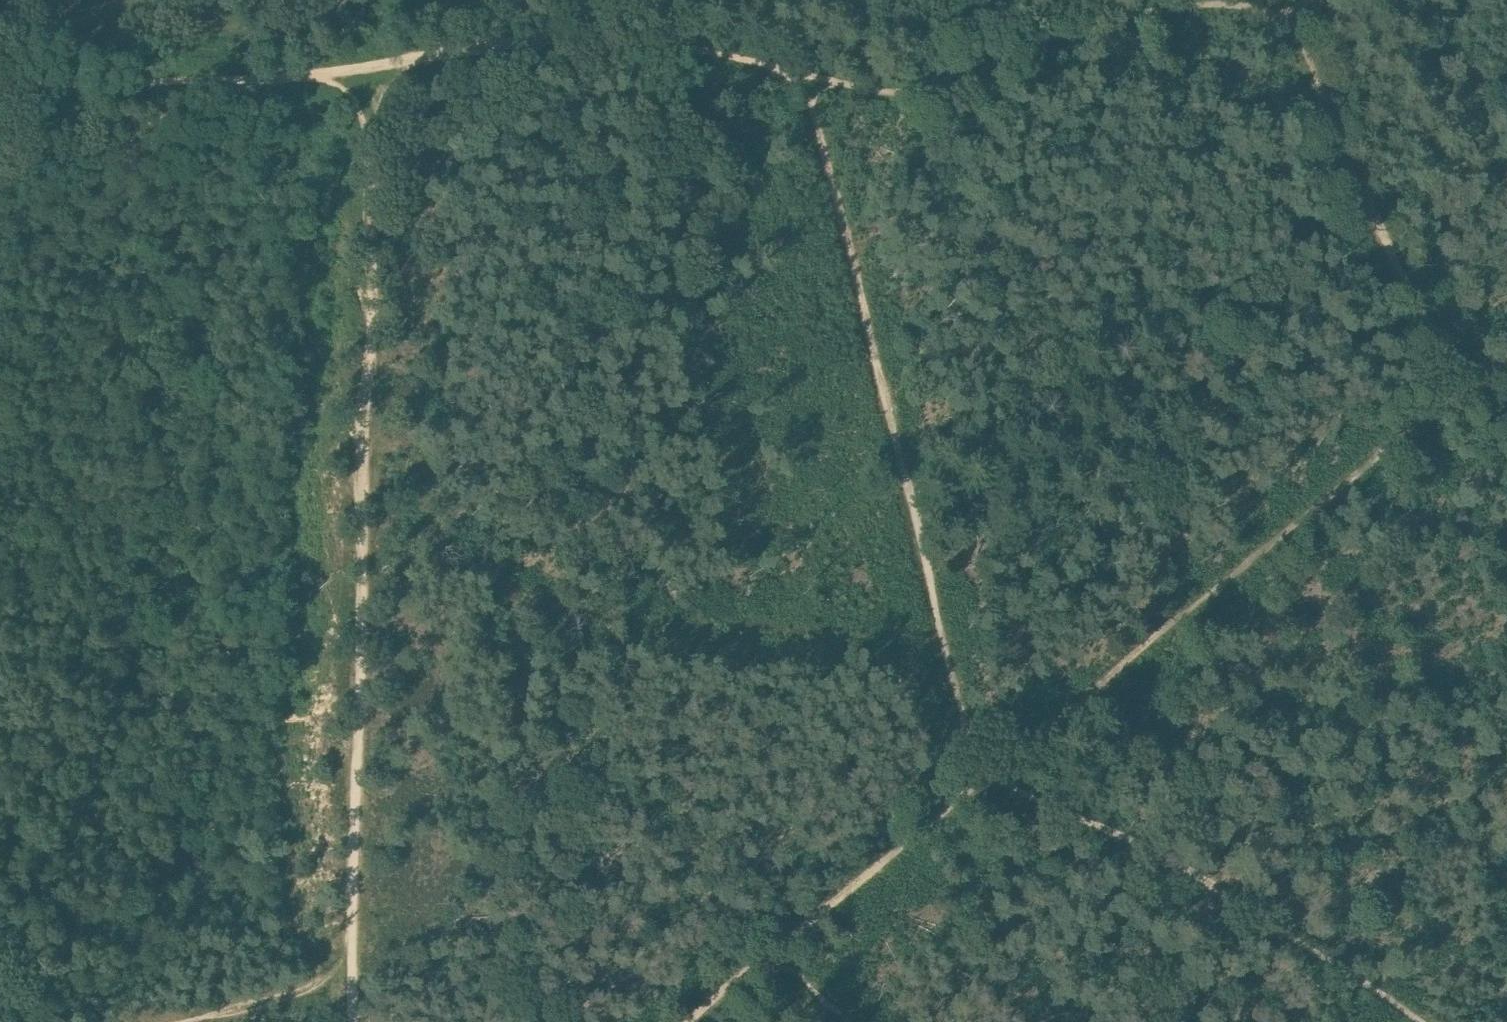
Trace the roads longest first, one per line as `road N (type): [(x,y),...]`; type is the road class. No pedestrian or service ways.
road 1 (track): [(355,1021),(367,598),(365,66)]
road 2 (track): [(690,1021),(987,777)]
road 3 (track): [(180,1021),(308,988),(356,960)]

